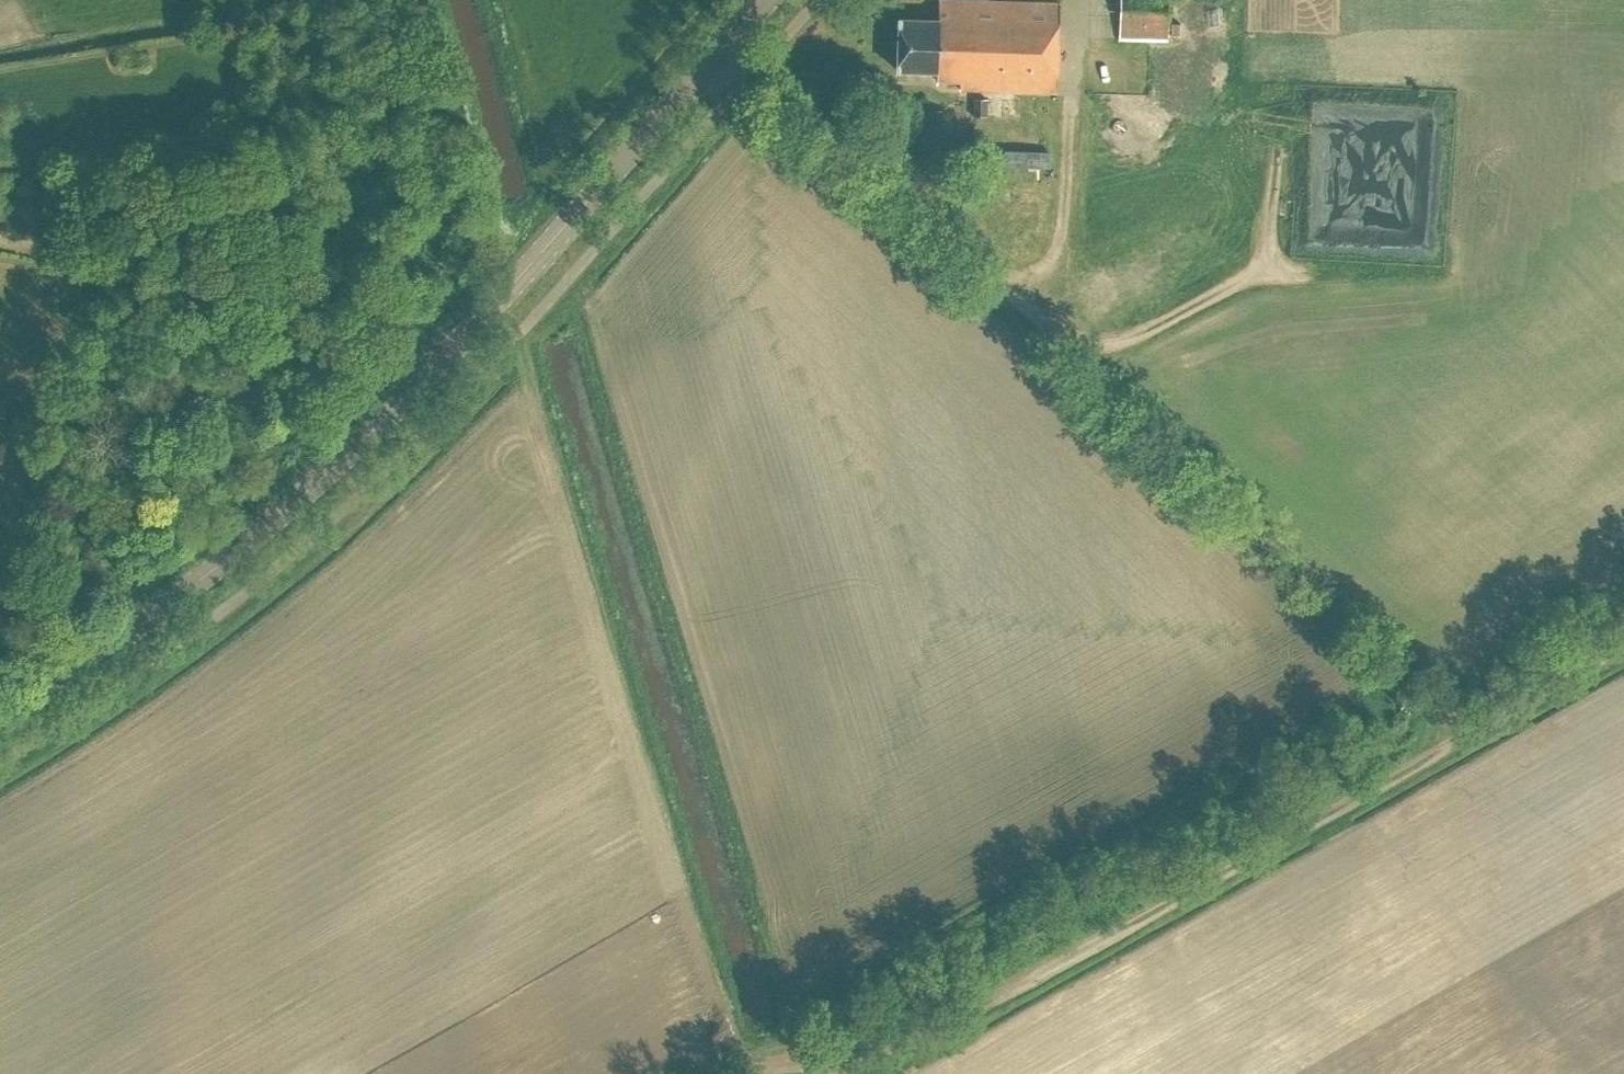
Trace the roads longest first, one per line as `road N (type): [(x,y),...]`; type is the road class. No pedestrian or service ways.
road 1 (secondary): [(0,718),(247,543),(368,438),(771,0)]
road 2 (track): [(1504,717),(732,44)]
road 3 (track): [(777,1073),(803,1063),(894,1057),(1623,650)]
road 4 (track): [(435,0),(499,228),(540,259)]

